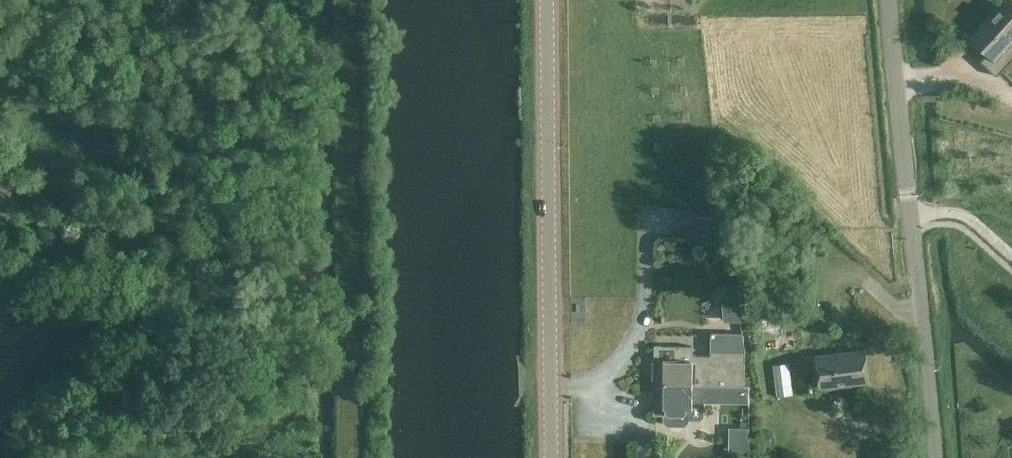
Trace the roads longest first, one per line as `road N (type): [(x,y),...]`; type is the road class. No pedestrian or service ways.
road 1 (unclassified): [(935,457),(892,0)]
road 2 (tertiary): [(552,457),(546,0)]

